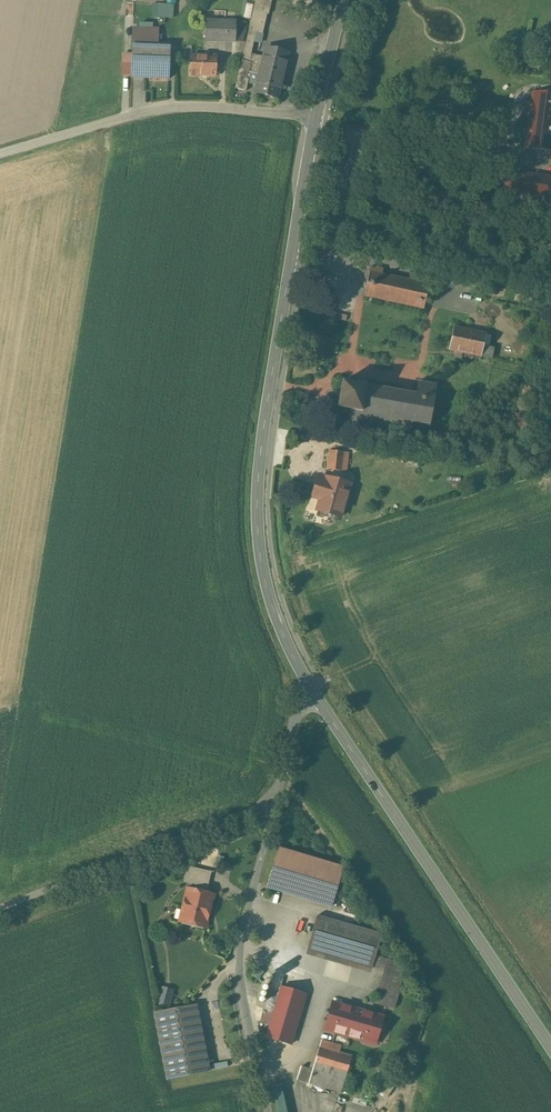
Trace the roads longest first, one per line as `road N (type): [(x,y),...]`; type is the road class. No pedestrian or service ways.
road 1 (secondary): [(316,116),(257,509),(268,593),(314,695)]
road 2 (secondary): [(314,695),(550,1049)]
road 3 (unclassified): [(0,153),(164,109),(316,116)]
road 4 (unclassified): [(268,1111),(240,973),(269,813)]
road 5 (unclassified): [(0,909),(254,810),(269,813)]
road 6 (unclassified): [(269,813),(302,702),(314,695)]

